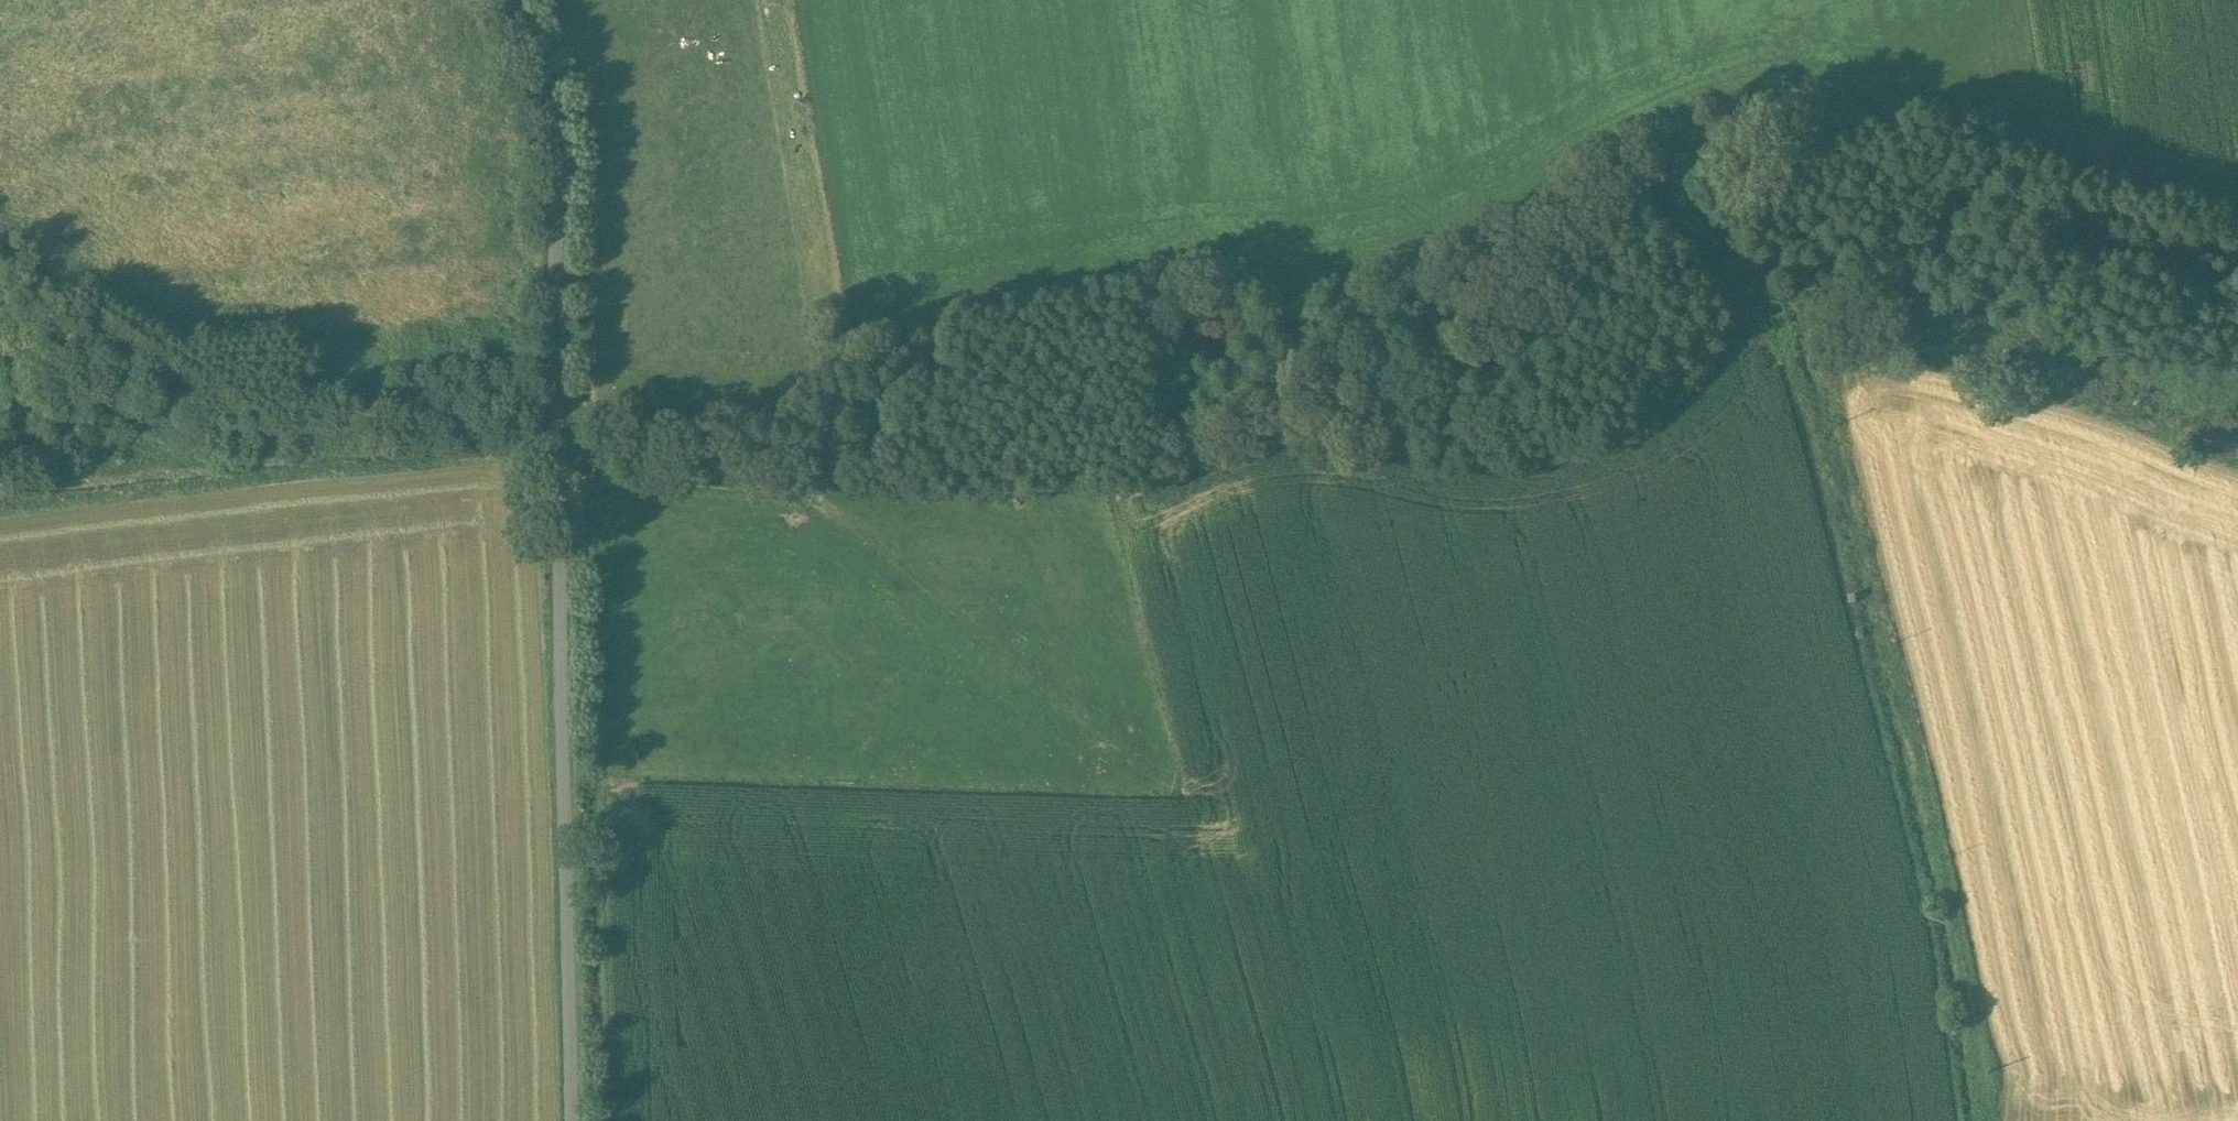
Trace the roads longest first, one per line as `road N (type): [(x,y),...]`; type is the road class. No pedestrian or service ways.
road 1 (residential): [(566,1120),(552,125),(514,0)]

